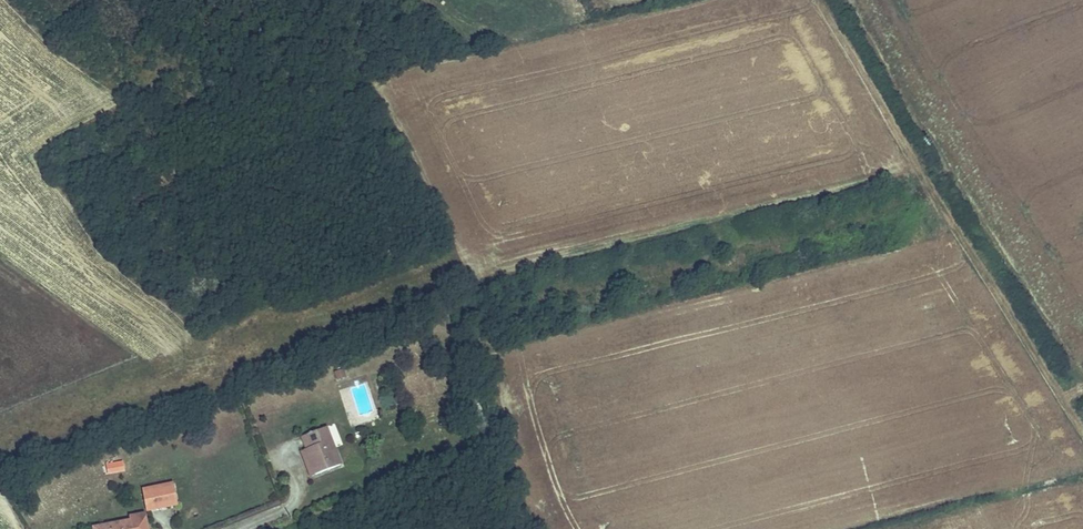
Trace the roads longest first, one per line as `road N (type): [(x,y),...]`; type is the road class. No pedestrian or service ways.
road 1 (track): [(1082,418),(826,0)]

